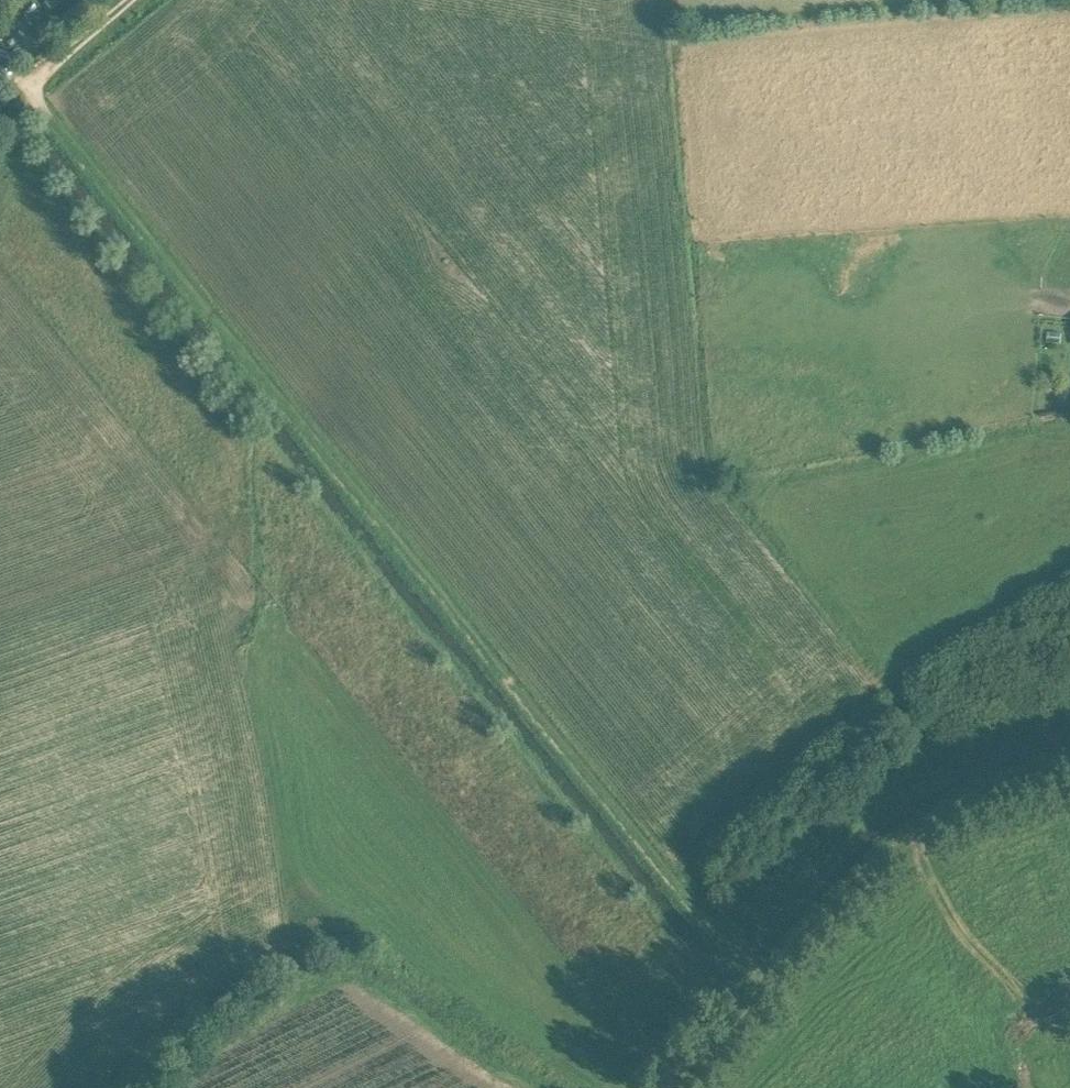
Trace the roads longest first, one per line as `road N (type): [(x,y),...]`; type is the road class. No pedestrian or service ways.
road 1 (track): [(758,977),(40,115),(43,78),(131,0)]
road 2 (track): [(579,1087),(491,1043),(373,963),(322,956),(246,974),(122,1087)]
road 3 (track): [(1069,772),(905,847),(758,977)]
road 4 (track): [(758,977),(675,1087)]

